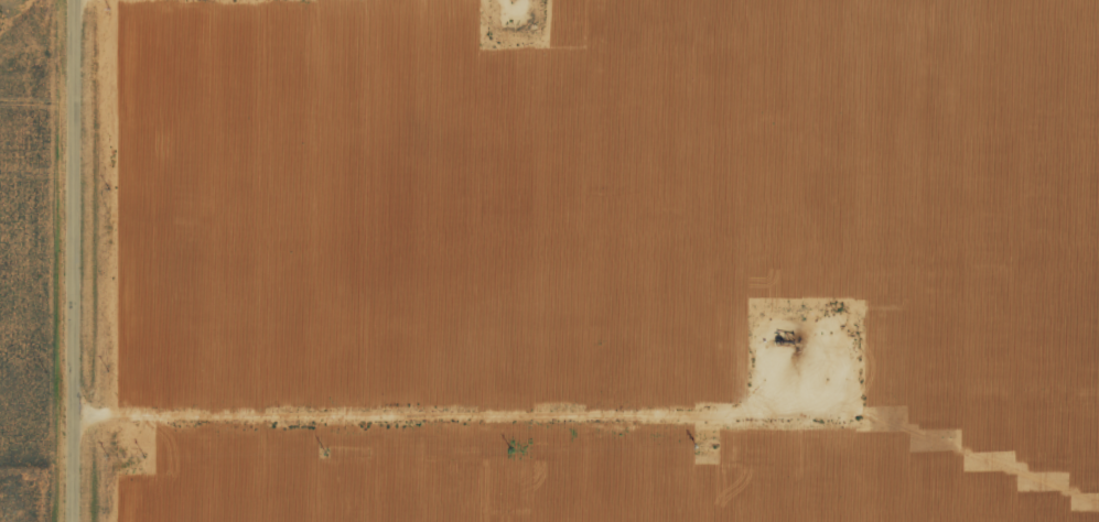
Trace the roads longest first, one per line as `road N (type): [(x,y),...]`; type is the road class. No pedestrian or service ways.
road 1 (residential): [(83,521),(88,0)]

